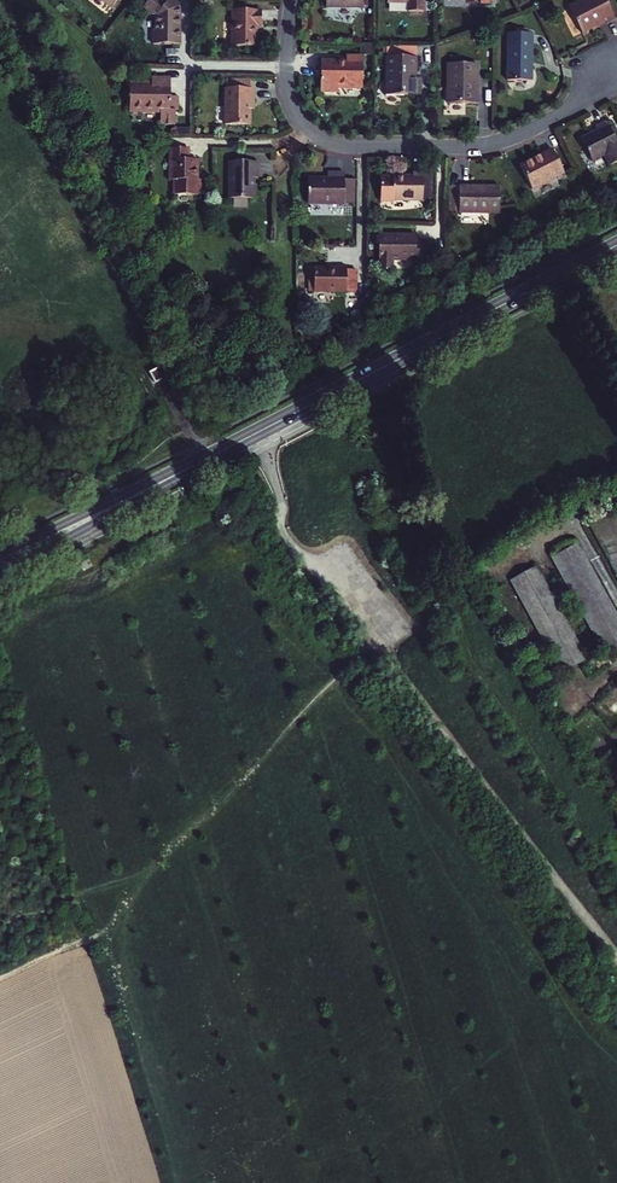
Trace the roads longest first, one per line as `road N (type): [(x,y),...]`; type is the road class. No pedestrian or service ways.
road 1 (residential): [(294,0),(287,71),(294,106),(314,132),(349,146),(471,146),(512,137),(573,108),(616,63)]
road 2 (secondary): [(616,244),(226,449)]
road 3 (secondary): [(0,573),(226,449)]
road 4 (secondary): [(226,449),(0,554)]
road 5 (track): [(553,277),(616,402)]

